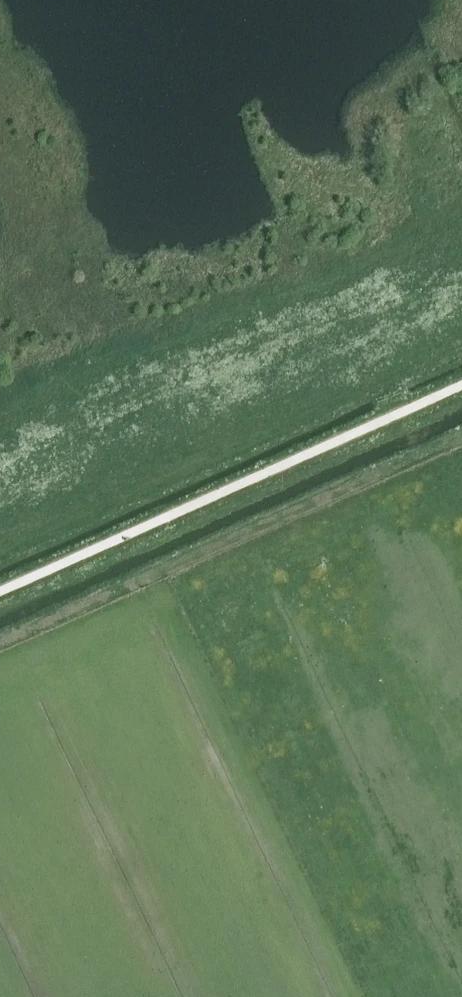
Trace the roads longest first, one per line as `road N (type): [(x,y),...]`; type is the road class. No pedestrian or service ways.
road 1 (track): [(461,269),(0,467)]

